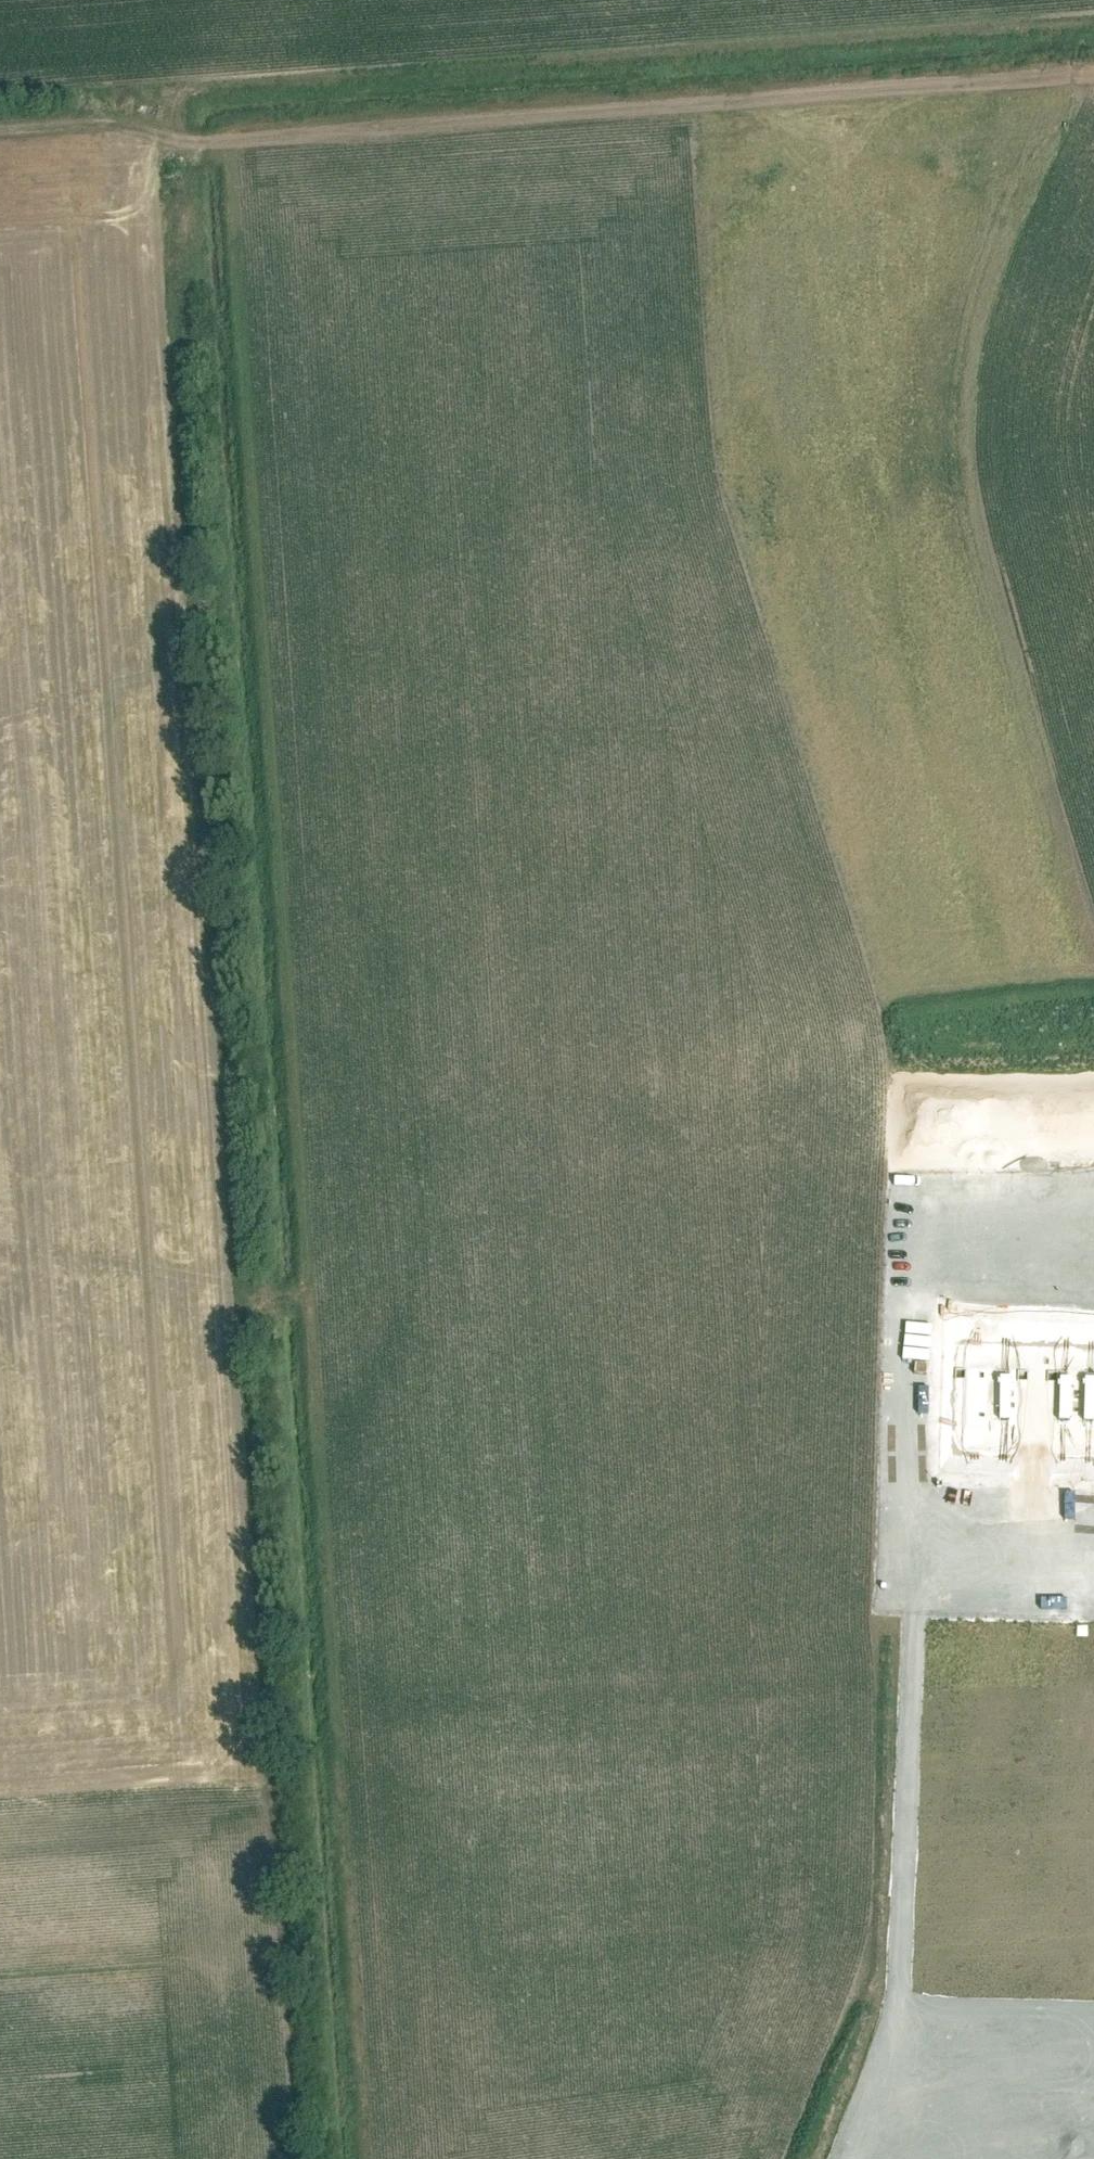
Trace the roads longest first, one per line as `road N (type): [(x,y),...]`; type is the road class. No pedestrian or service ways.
road 1 (track): [(0,129),(134,119),(220,146),(1093,76)]

